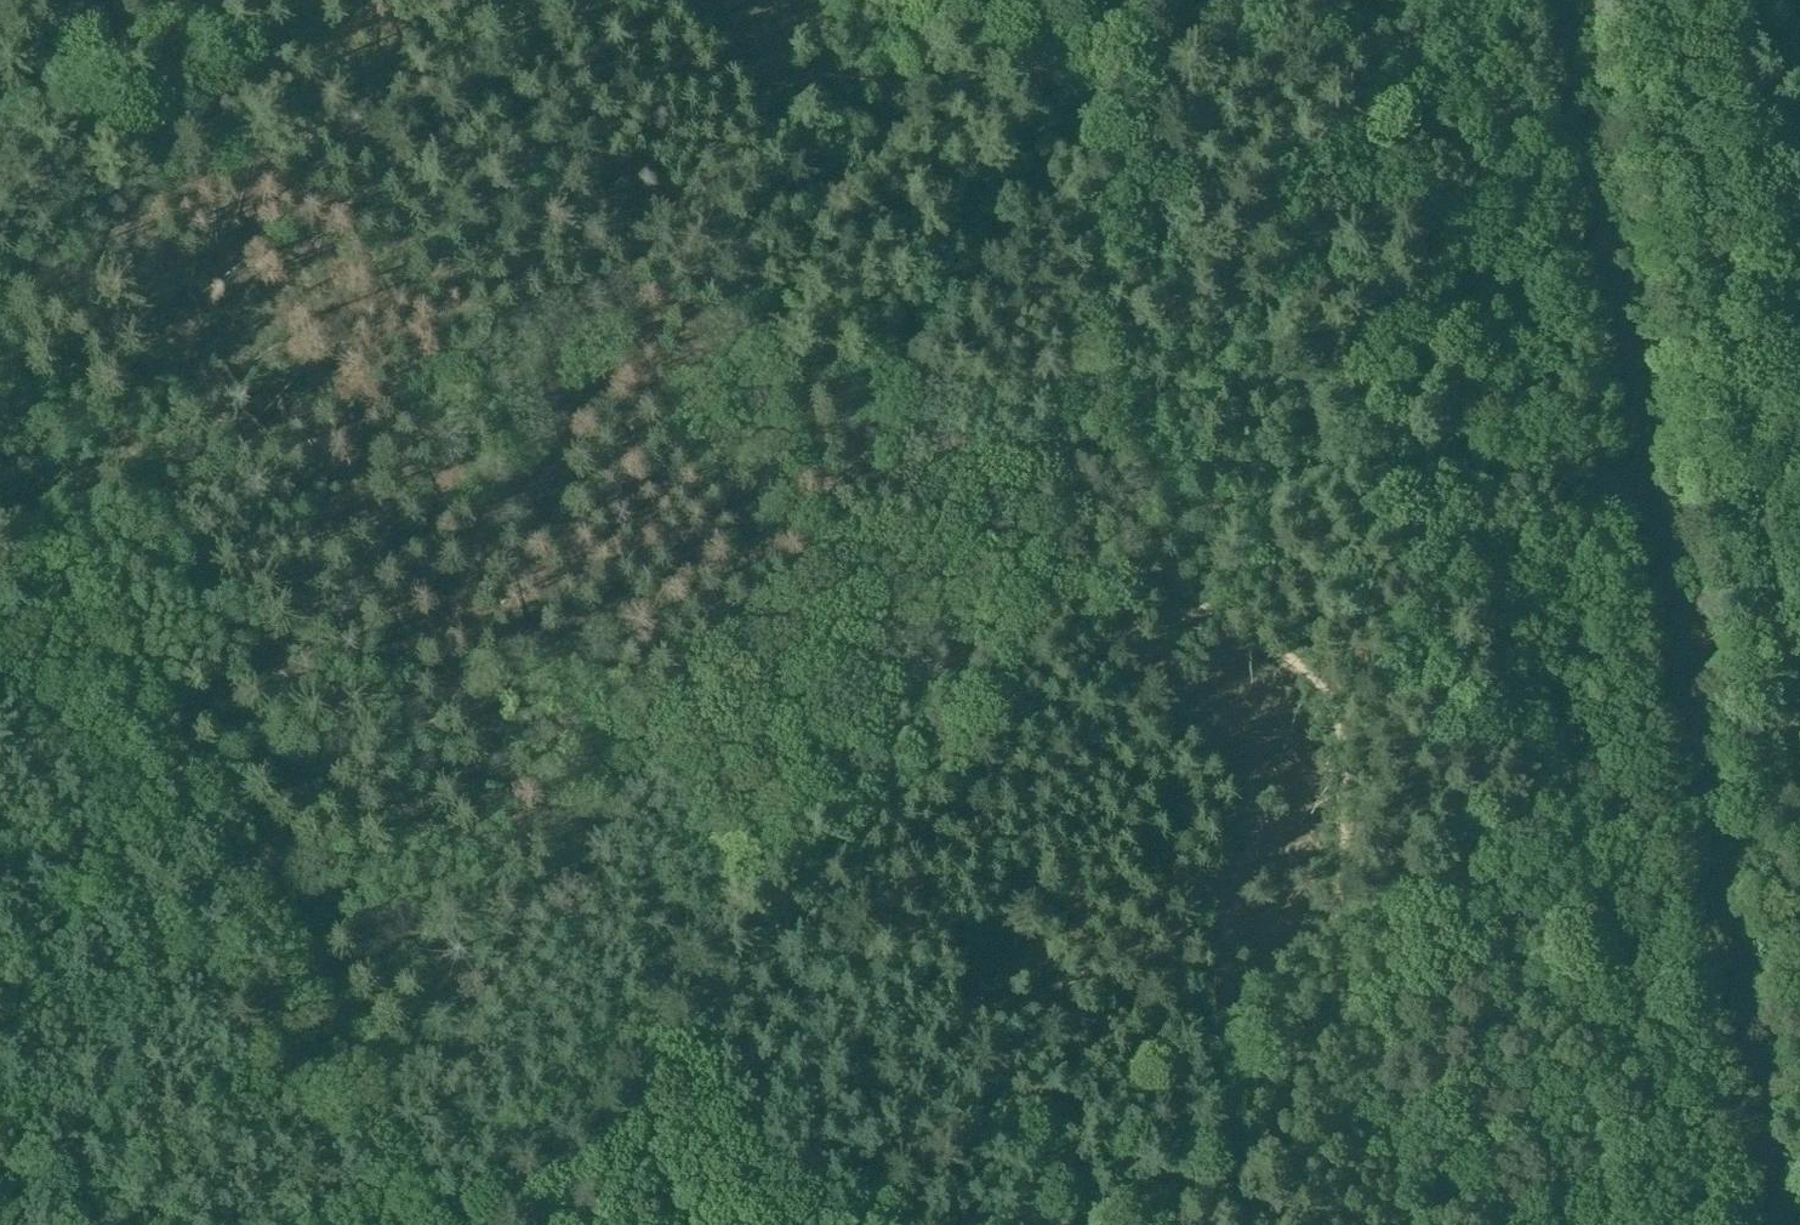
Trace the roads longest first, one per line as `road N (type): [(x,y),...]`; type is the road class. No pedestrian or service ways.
road 1 (tertiary): [(1799,688),(1672,0)]
road 2 (track): [(79,0),(0,94)]

